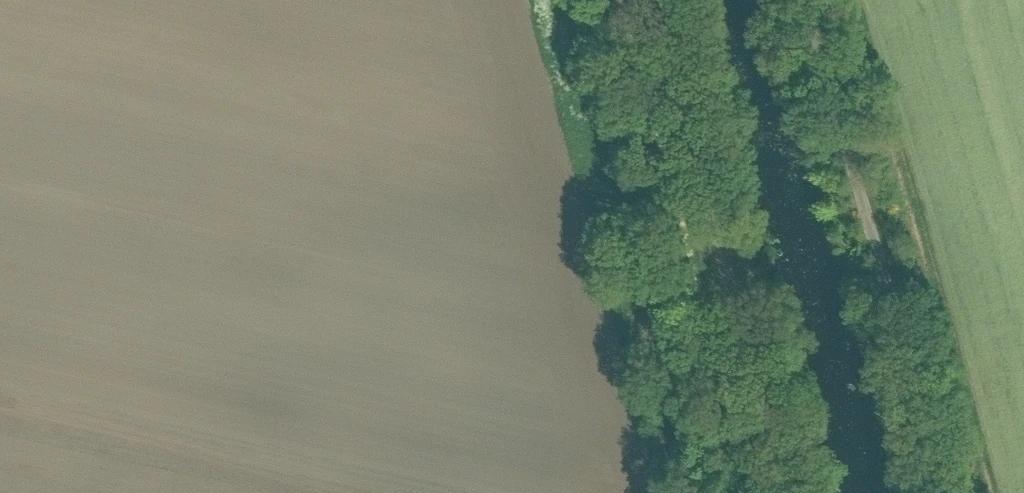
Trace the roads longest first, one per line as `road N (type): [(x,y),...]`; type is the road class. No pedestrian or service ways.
road 1 (unclassified): [(944,492),(805,0)]
road 2 (unclassified): [(654,0),(785,492)]

